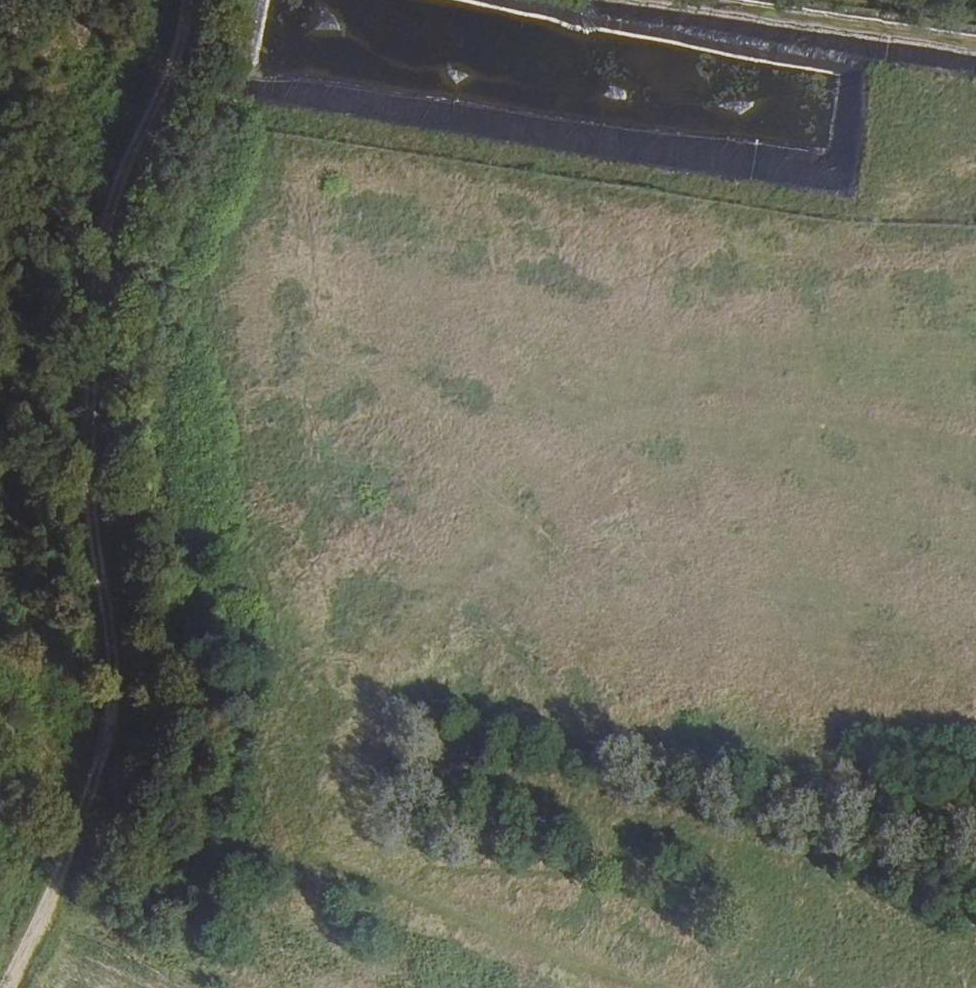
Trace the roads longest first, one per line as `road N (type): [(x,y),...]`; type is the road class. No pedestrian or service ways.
road 1 (track): [(0,987),(53,875),(115,679),(79,447),(126,205),(191,0)]

